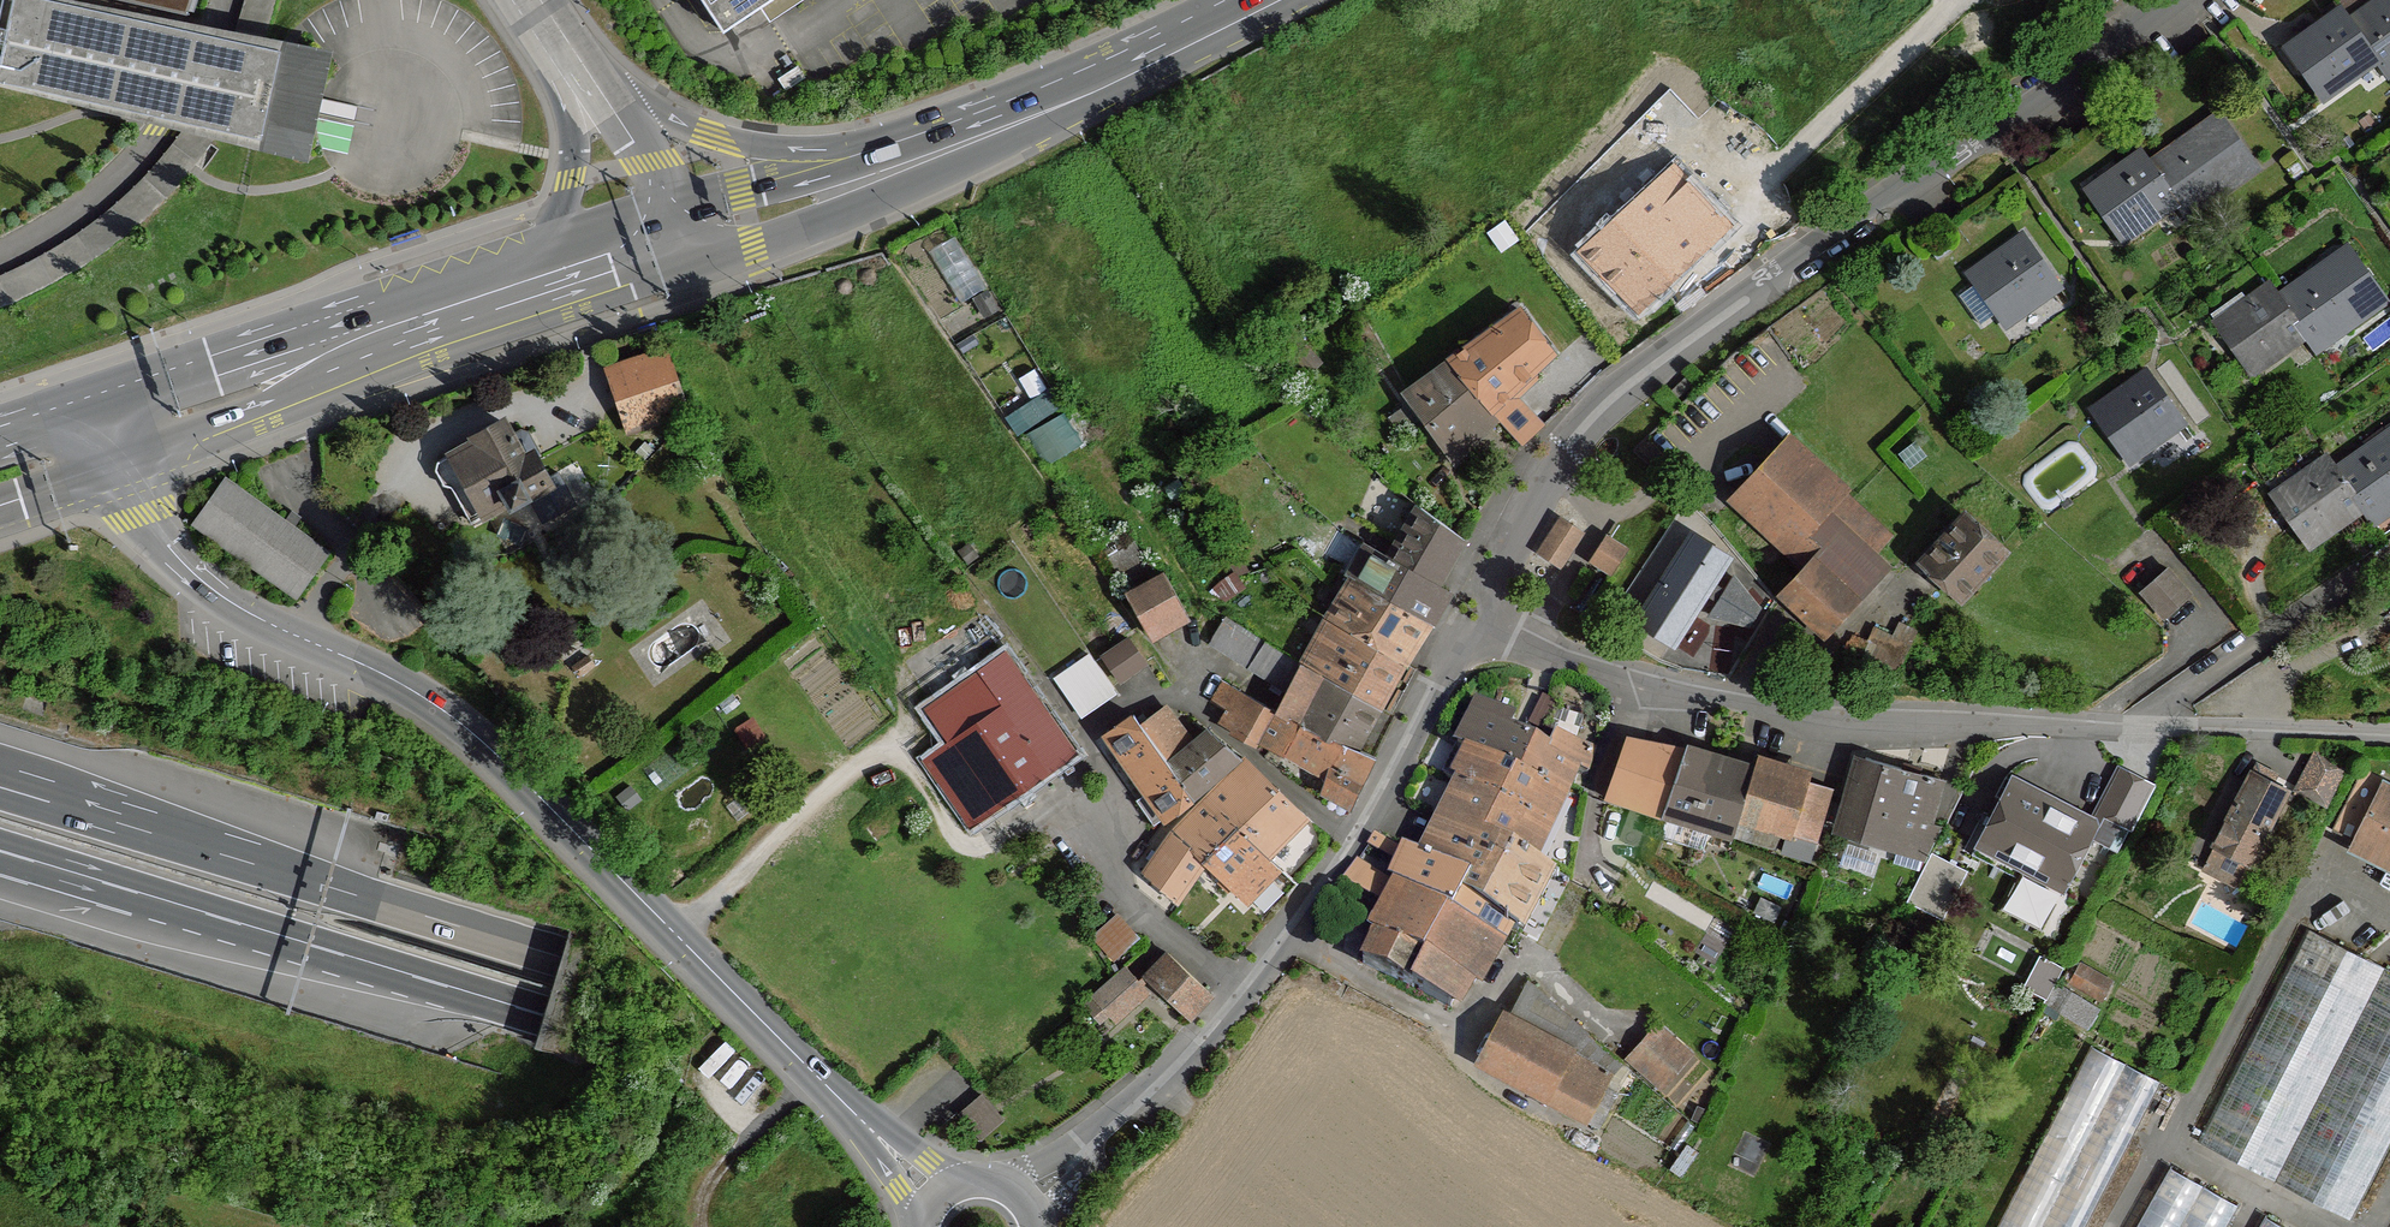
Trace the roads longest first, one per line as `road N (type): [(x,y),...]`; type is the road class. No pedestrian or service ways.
road 1 (motorway): [(1440,1226),(982,1094),(0,787)]
road 2 (motorway): [(0,849),(1263,1226)]
road 3 (tertiary): [(115,430),(146,514),(184,566),(236,606),(380,673),(479,738),(939,1197)]
road 4 (residential): [(1482,614),(1629,682),(1747,713),(1859,726),(2140,726)]
road 5 (residential): [(1482,614),(1547,480),(1592,414),(1800,256)]
road 6 (residential): [(1800,256),(1859,211),(1915,189),(2186,0)]
road 7 (residential): [(1230,1003),(1361,830),(1482,614)]
road 8 (secondary): [(531,295),(115,430)]
road 9 (tertiary): [(948,149),(783,149),(717,137),(652,112),(559,47)]
road 10 (secondary): [(1268,0),(948,149)]
road 11 (residential): [(2140,726),(2389,561)]
road 12 (residential): [(1230,1003),(1166,1079),(1028,1200)]
road 13 (secondary): [(948,149),(702,238)]
road 14 (tertiary): [(559,47),(569,169),(531,295)]
road 15 (residential): [(2140,726),(2389,735)]
road 16 (tertiary): [(559,47),(702,238)]
road 17 (secondary): [(702,238),(531,295)]
road 18 (secondary): [(0,505),(115,430)]

